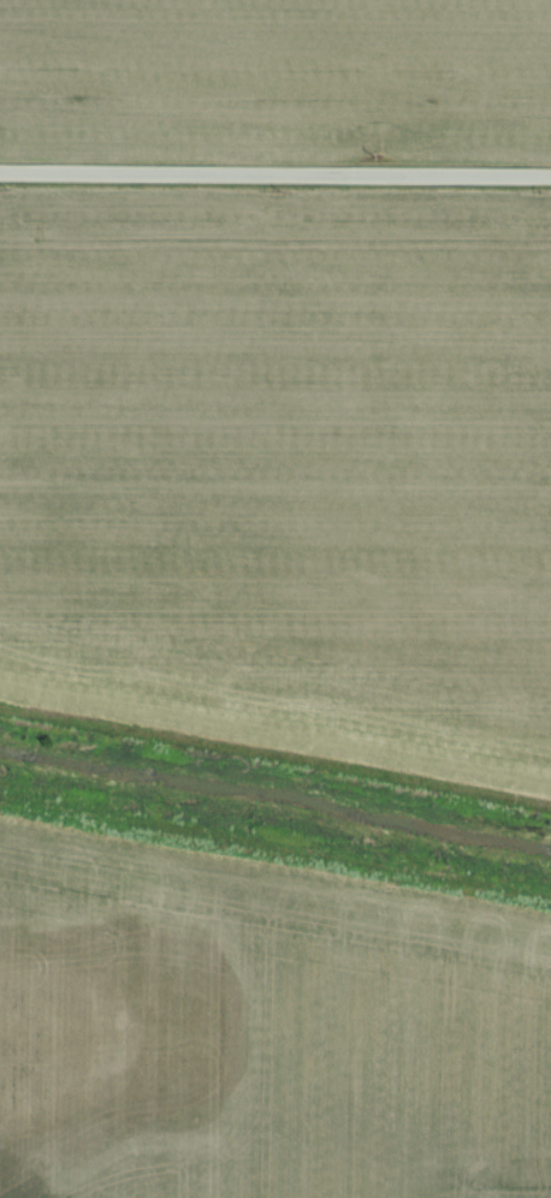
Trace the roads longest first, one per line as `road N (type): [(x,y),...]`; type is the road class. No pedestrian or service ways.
road 1 (tertiary): [(550,176),(0,173)]

